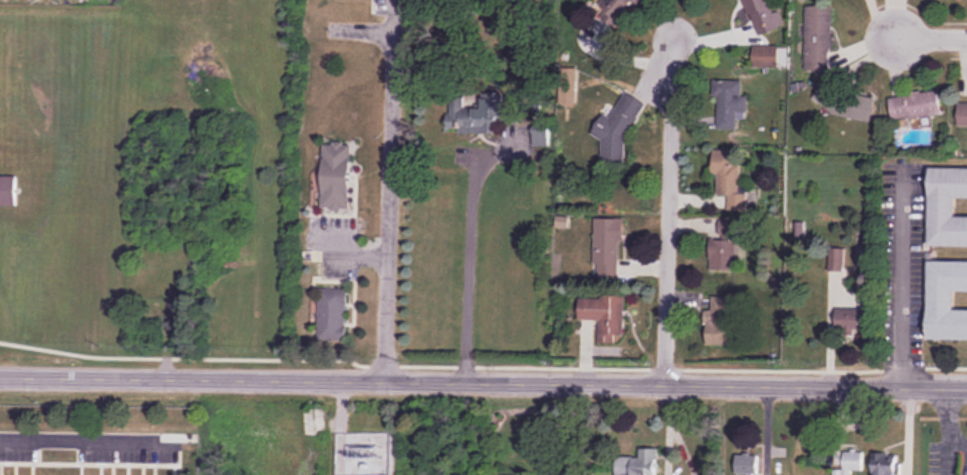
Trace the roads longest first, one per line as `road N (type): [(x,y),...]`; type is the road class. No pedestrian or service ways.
road 1 (residential): [(0,376),(966,390)]
road 2 (residential): [(385,382),(392,0)]
road 3 (residential): [(669,16),(664,386)]
road 4 (residential): [(0,436),(188,438)]

